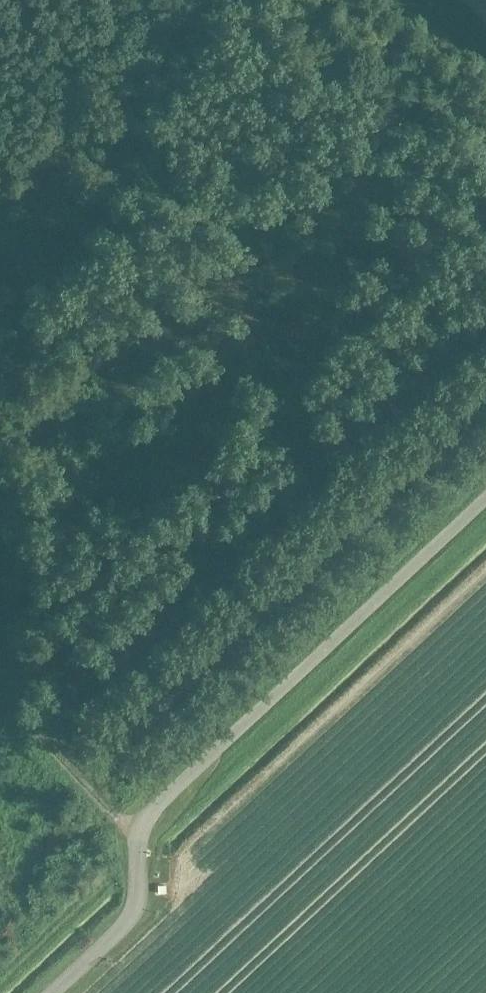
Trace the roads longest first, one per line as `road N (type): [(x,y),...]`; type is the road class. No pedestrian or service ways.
road 1 (unclassified): [(485,498),(147,817),(135,915),(52,992)]

